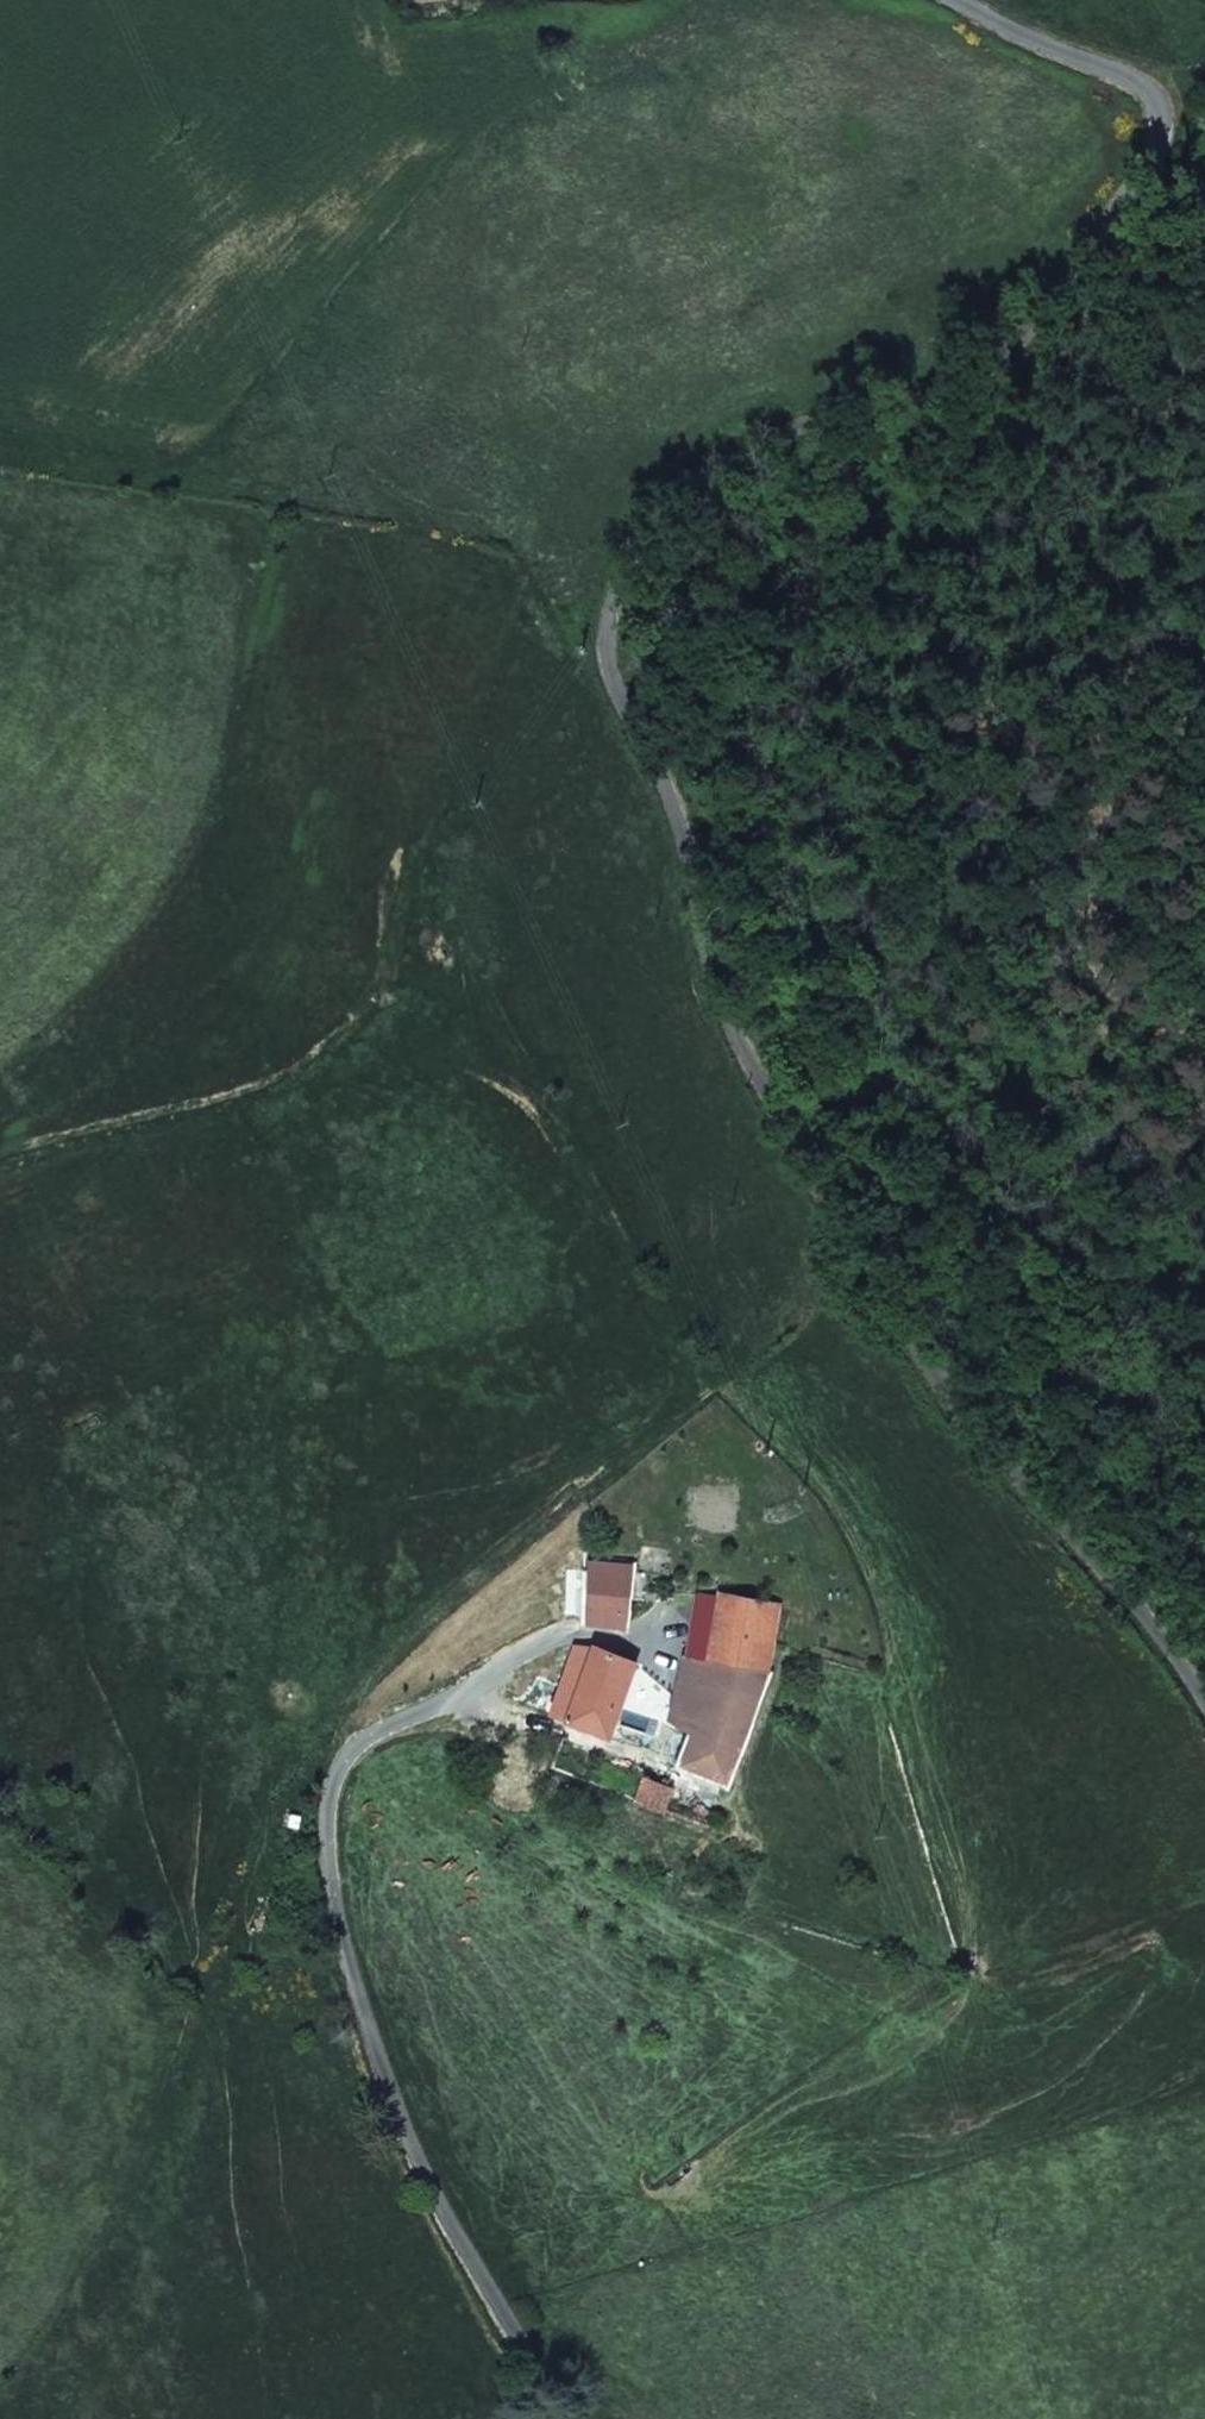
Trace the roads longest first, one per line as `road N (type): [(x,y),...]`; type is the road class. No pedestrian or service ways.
road 1 (unclassified): [(959,0),(1038,41),(1150,79),(1160,106),(1158,152),(1120,215),(997,314),(722,474),(660,520),(631,605),(629,650),(676,778),(722,998),(739,1035),(967,1410),(1175,1655),(1204,1705)]

